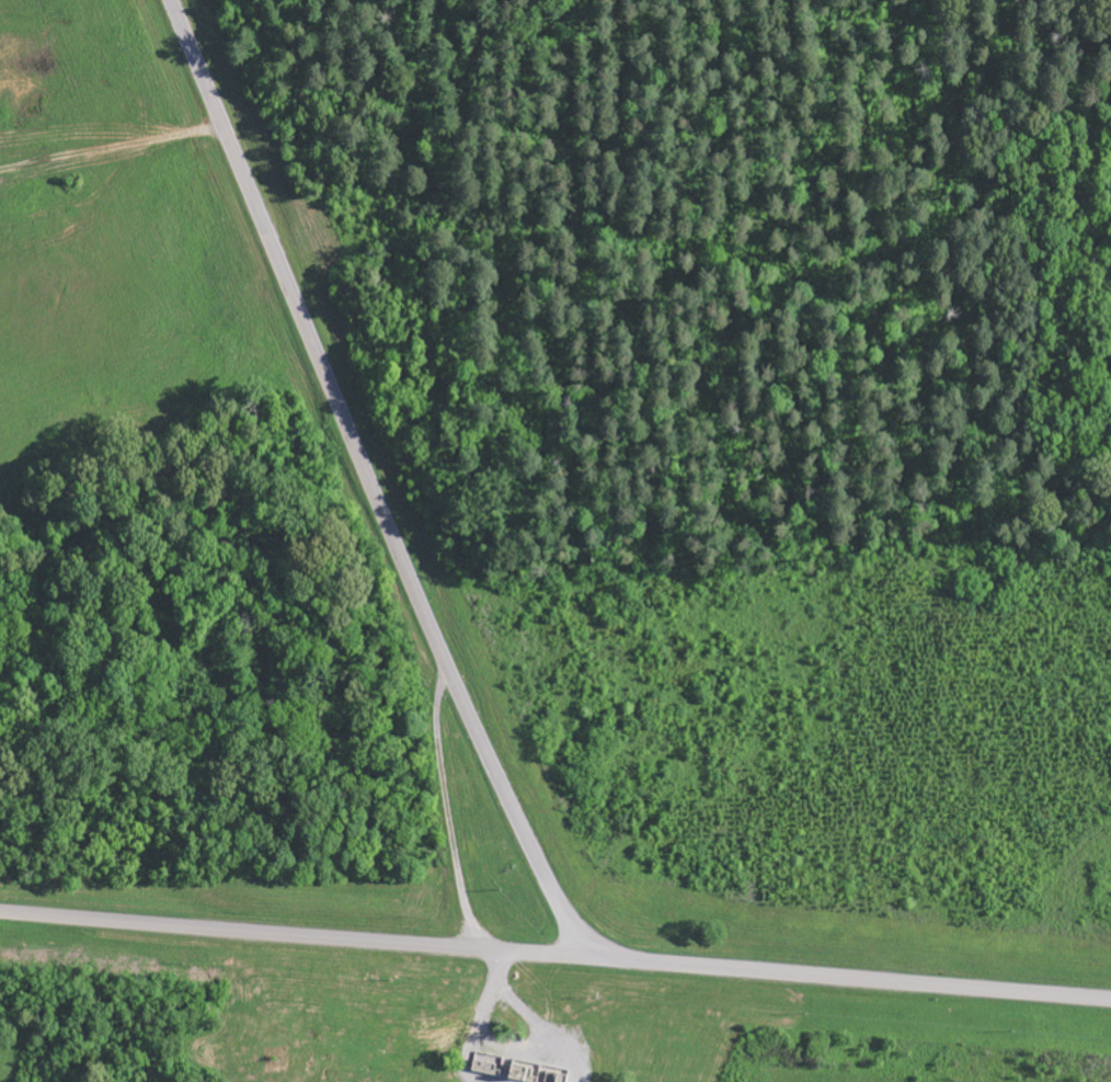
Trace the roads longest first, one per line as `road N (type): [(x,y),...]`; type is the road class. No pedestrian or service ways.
road 1 (tertiary): [(0,913),(1110,1001)]
road 2 (tertiary): [(594,959),(483,740),(174,0)]

